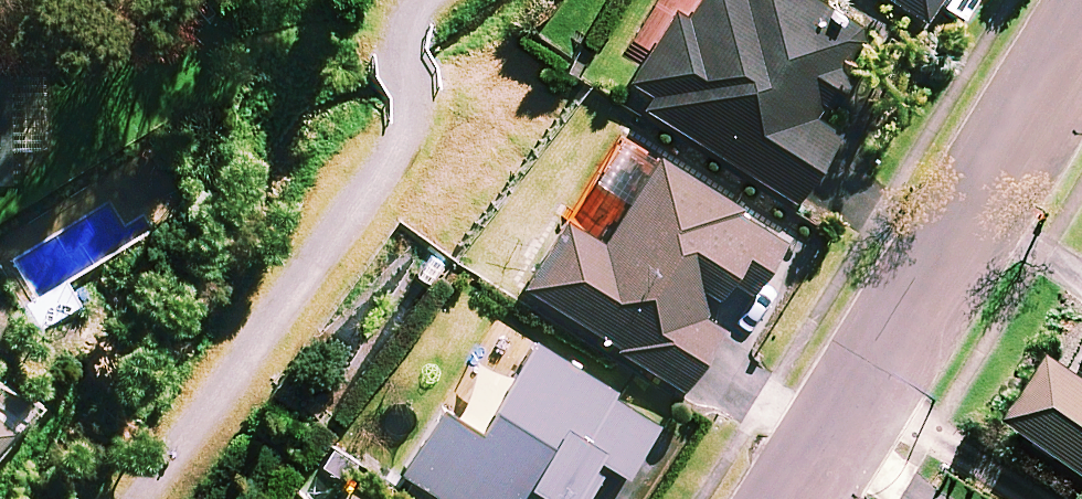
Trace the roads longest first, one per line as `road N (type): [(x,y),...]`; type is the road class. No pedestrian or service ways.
road 1 (residential): [(1081,33),(801,498)]

